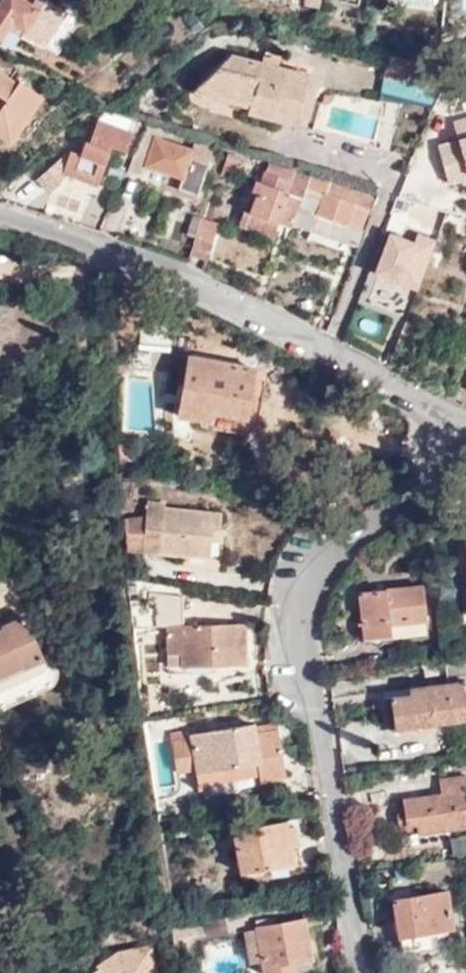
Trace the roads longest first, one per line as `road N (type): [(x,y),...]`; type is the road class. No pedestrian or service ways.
road 1 (residential): [(361,972),(311,621),(333,563),(459,435)]
road 2 (residential): [(0,219),(221,292),(459,435)]

